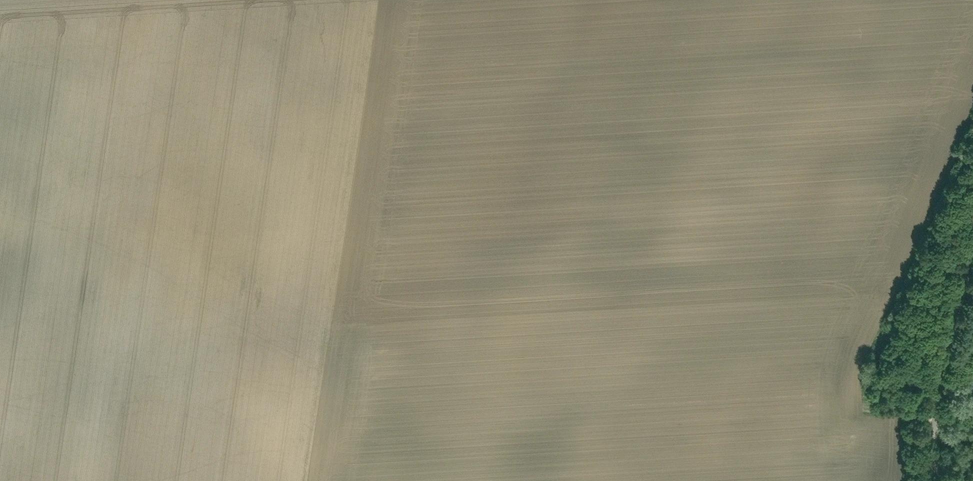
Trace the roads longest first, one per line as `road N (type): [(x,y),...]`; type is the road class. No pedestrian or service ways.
road 1 (residential): [(936,480),(938,432),(972,285)]

